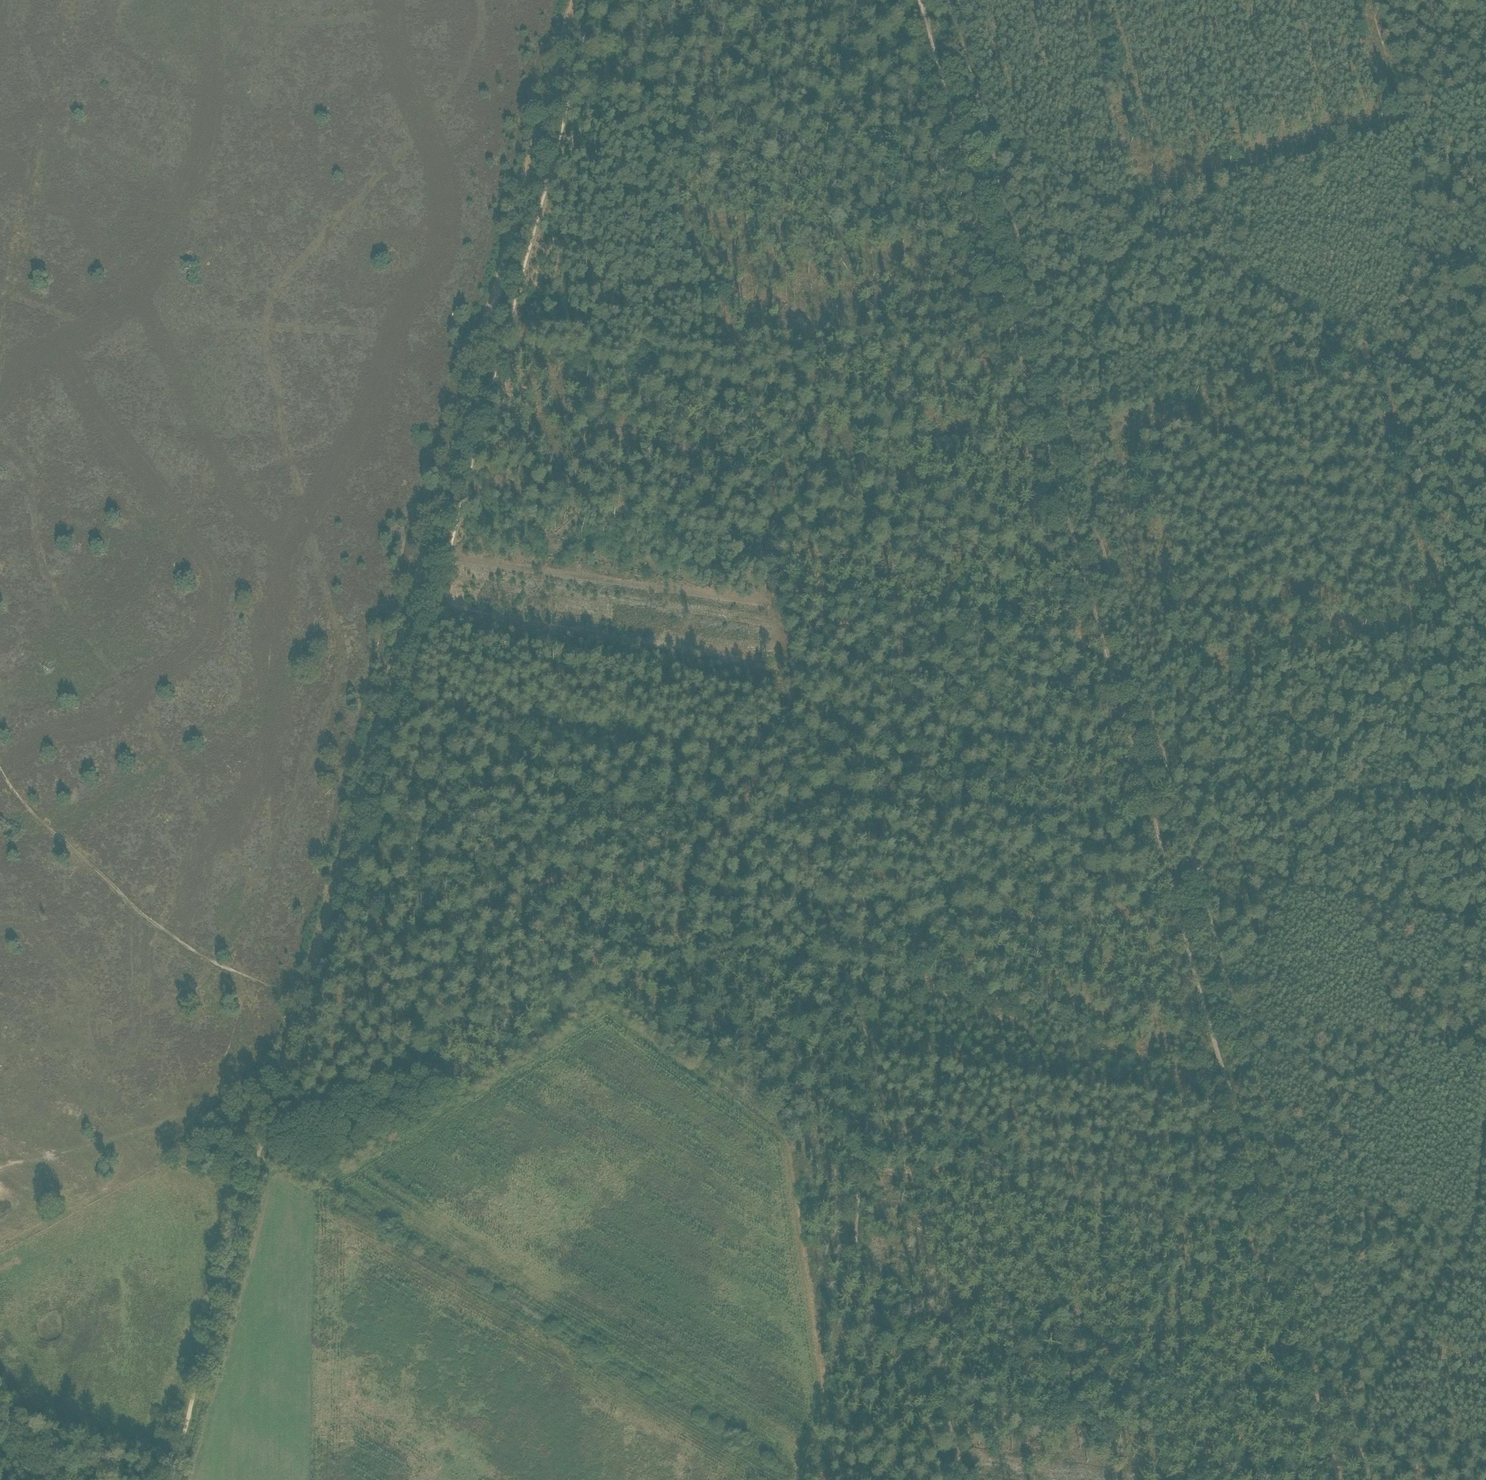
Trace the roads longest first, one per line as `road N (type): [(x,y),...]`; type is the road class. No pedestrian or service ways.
road 1 (track): [(575,0),(461,445),(304,993)]
road 2 (track): [(1202,881),(993,150)]
road 3 (track): [(1363,1479),(1202,881)]
road 4 (track): [(304,993),(169,1479)]
road 5 (track): [(993,150),(1393,358)]
road 6 (track): [(304,993),(223,967),(146,915),(0,770)]
road 7 (track): [(949,0),(993,150)]

